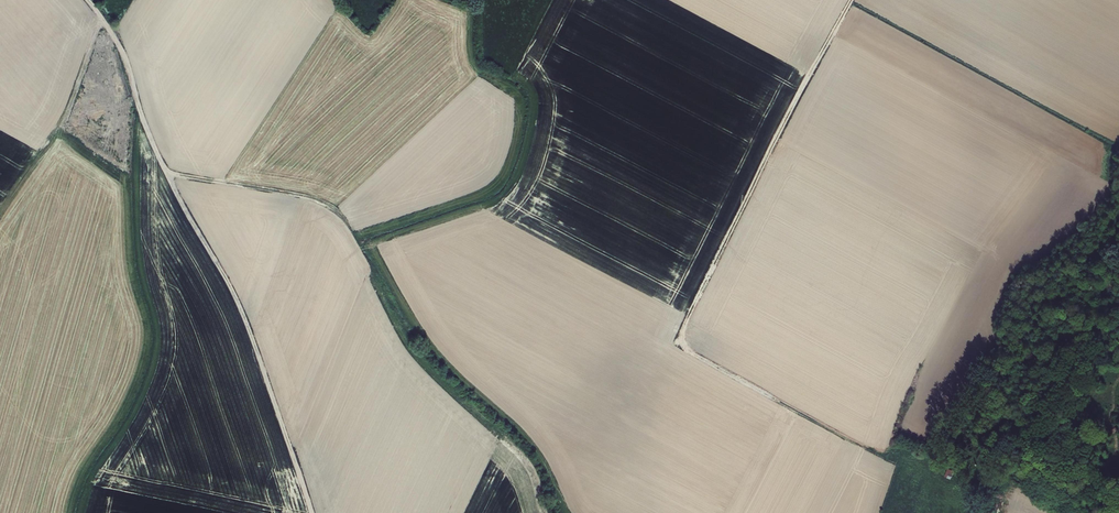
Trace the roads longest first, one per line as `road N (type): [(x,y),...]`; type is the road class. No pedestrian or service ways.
road 1 (track): [(853,0),(672,346),(877,454)]
road 2 (track): [(315,512),(222,268),(136,99),(127,46),(91,0)]

